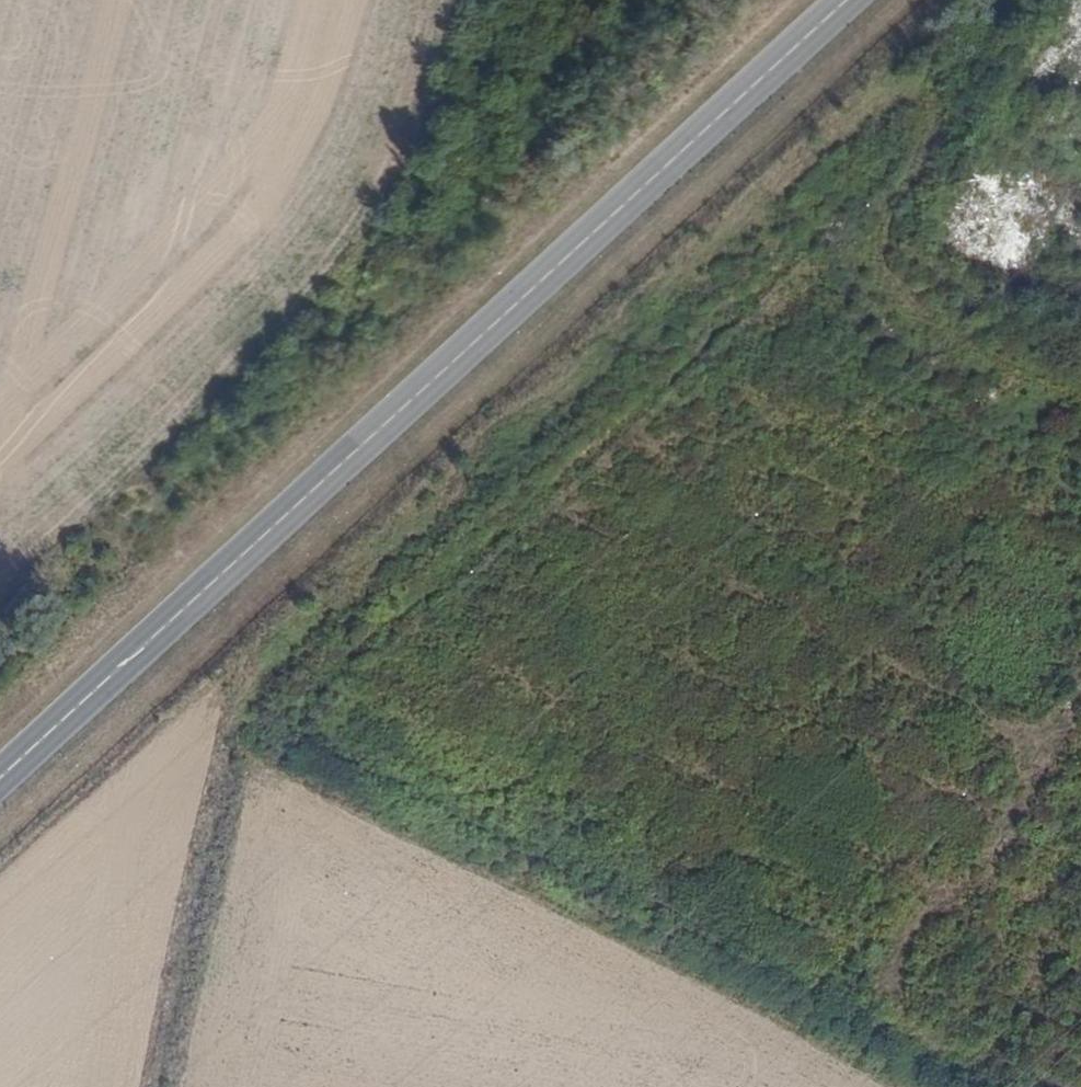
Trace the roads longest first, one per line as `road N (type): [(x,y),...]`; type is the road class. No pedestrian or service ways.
road 1 (secondary): [(846,0),(0,780)]
road 2 (track): [(166,1086),(250,705),(0,903)]

